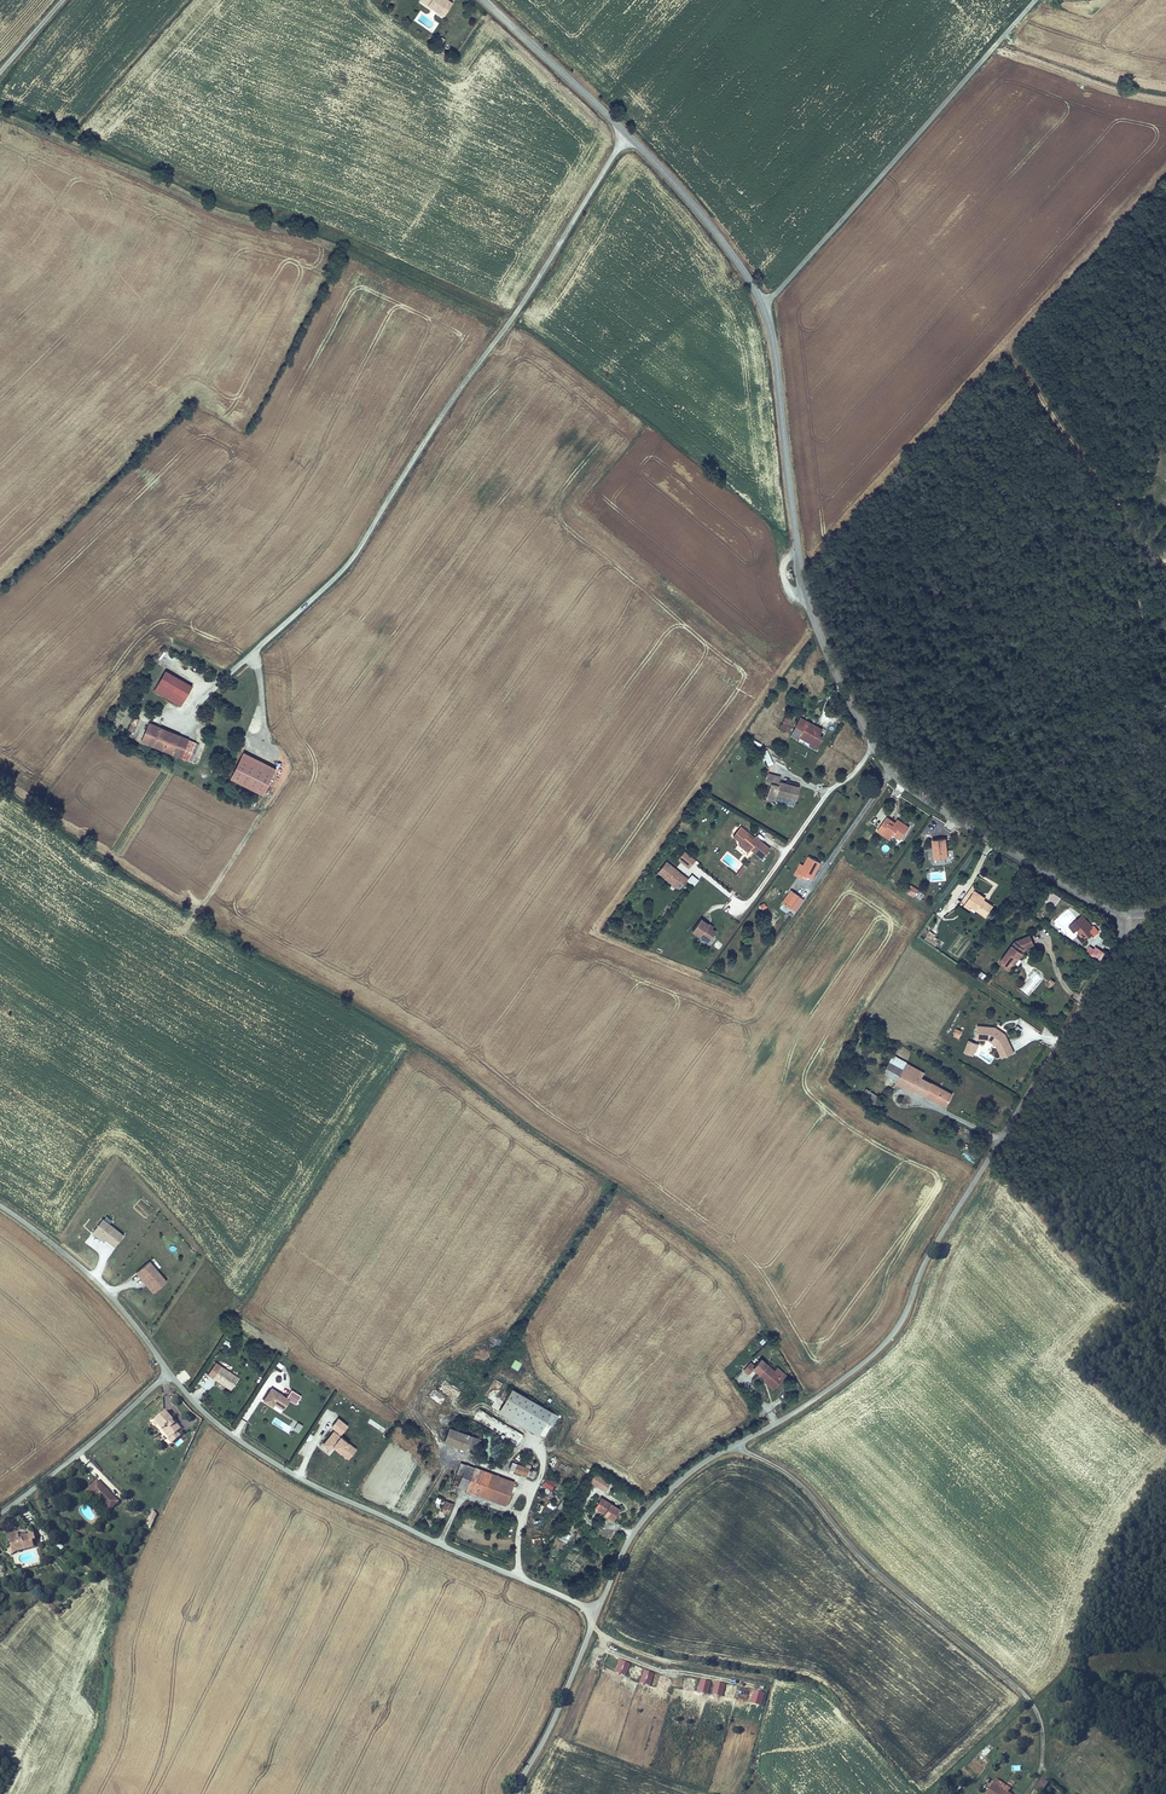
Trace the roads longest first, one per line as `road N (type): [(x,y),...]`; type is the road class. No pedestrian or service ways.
road 1 (tertiary): [(629,135),(715,233),(763,307),(805,589),(825,648),(873,744),(928,800),(1090,900),(1128,912)]
road 2 (tertiary): [(597,1611),(633,1532),(679,1481),(813,1400),(891,1337),(935,1244),(1116,951),(1128,912)]
road 3 (unclassified): [(629,135),(355,554),(188,713)]
road 4 (unclassified): [(169,1372),(213,1420),(286,1470),(597,1611)]
road 5 (unclassified): [(0,1206),(91,1276),(169,1372)]
road 6 (unclassified): [(0,1516),(169,1372)]
road 7 (tertiary): [(517,1793),(597,1611)]
road 8 (tertiary): [(484,0),(629,135)]
road 9 (track): [(771,1680),(656,1658),(592,1626)]

